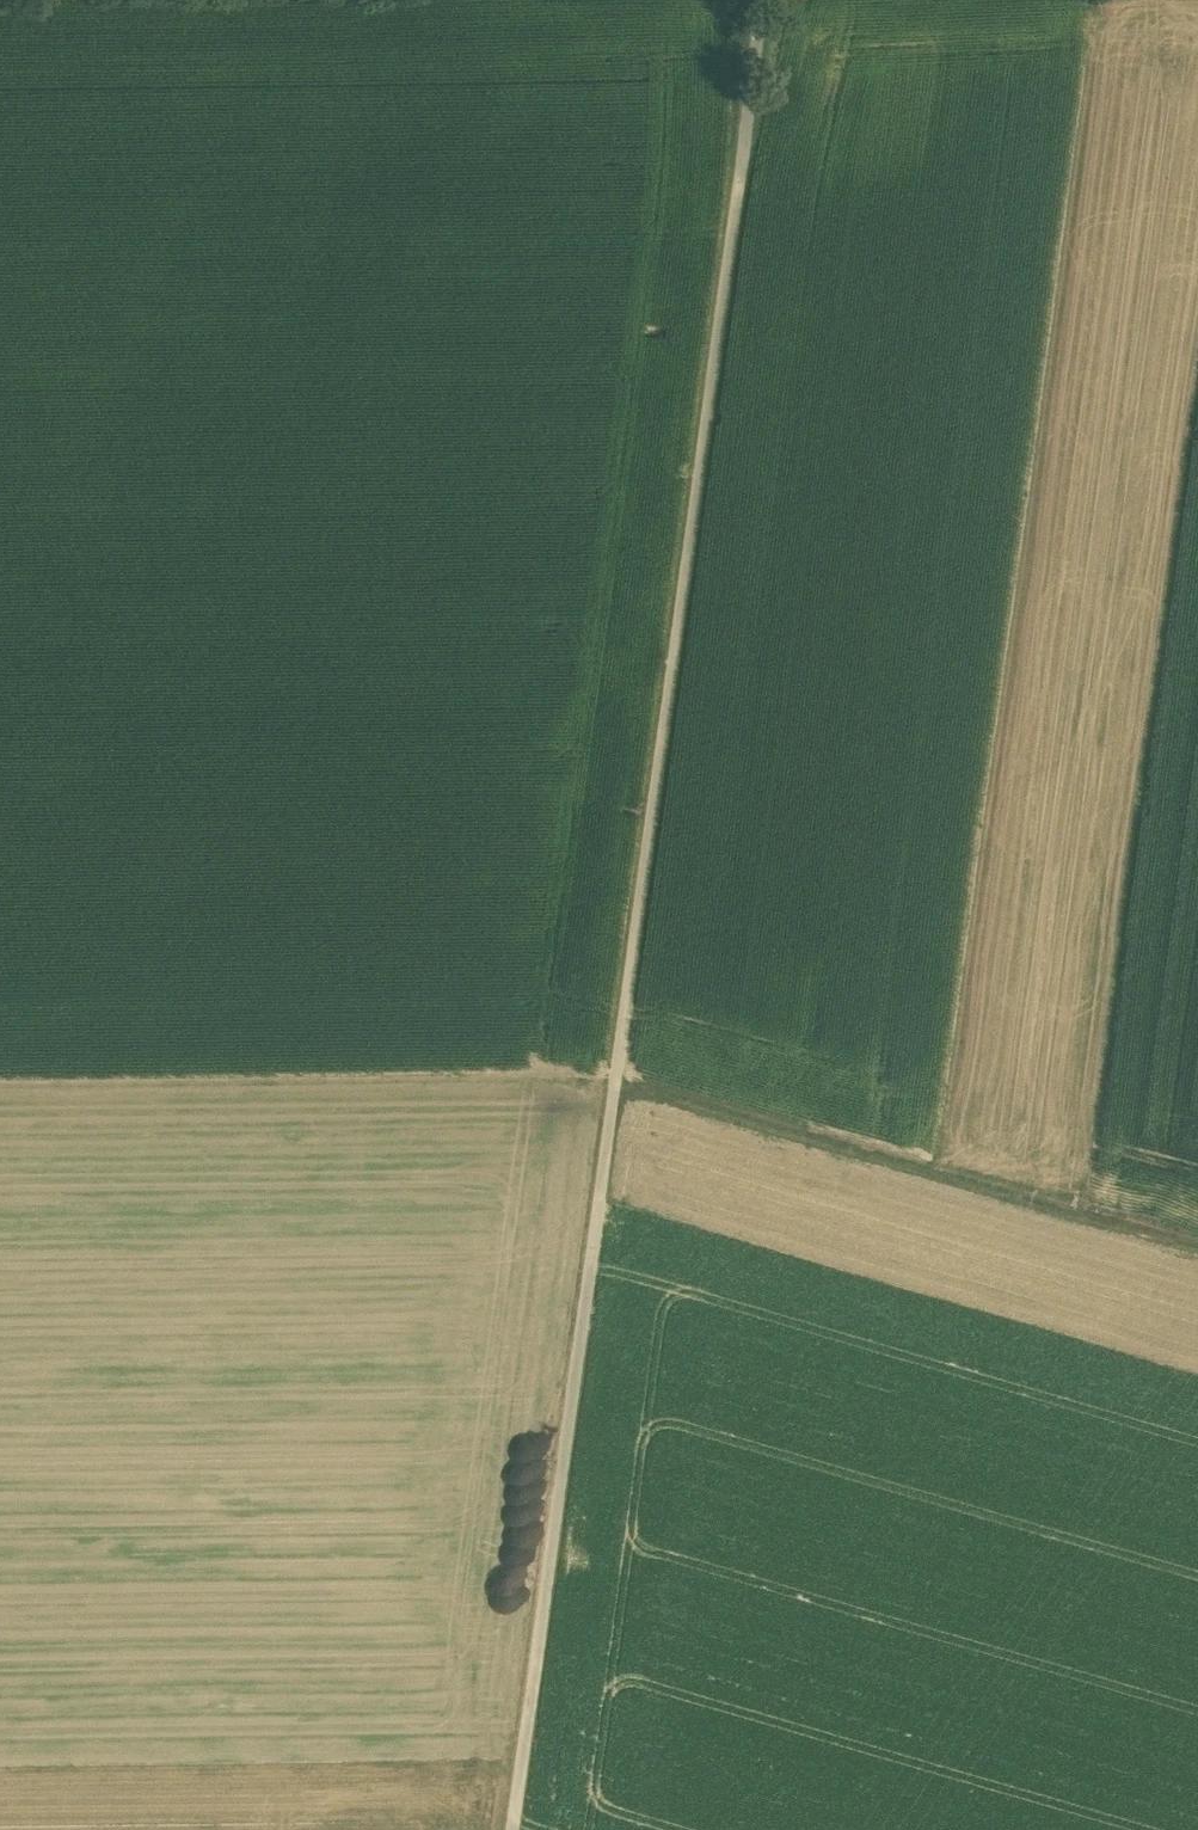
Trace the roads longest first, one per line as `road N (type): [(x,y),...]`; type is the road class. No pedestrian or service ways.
road 1 (track): [(511,1829),(763,0)]
road 2 (track): [(1197,1248),(615,1078)]

